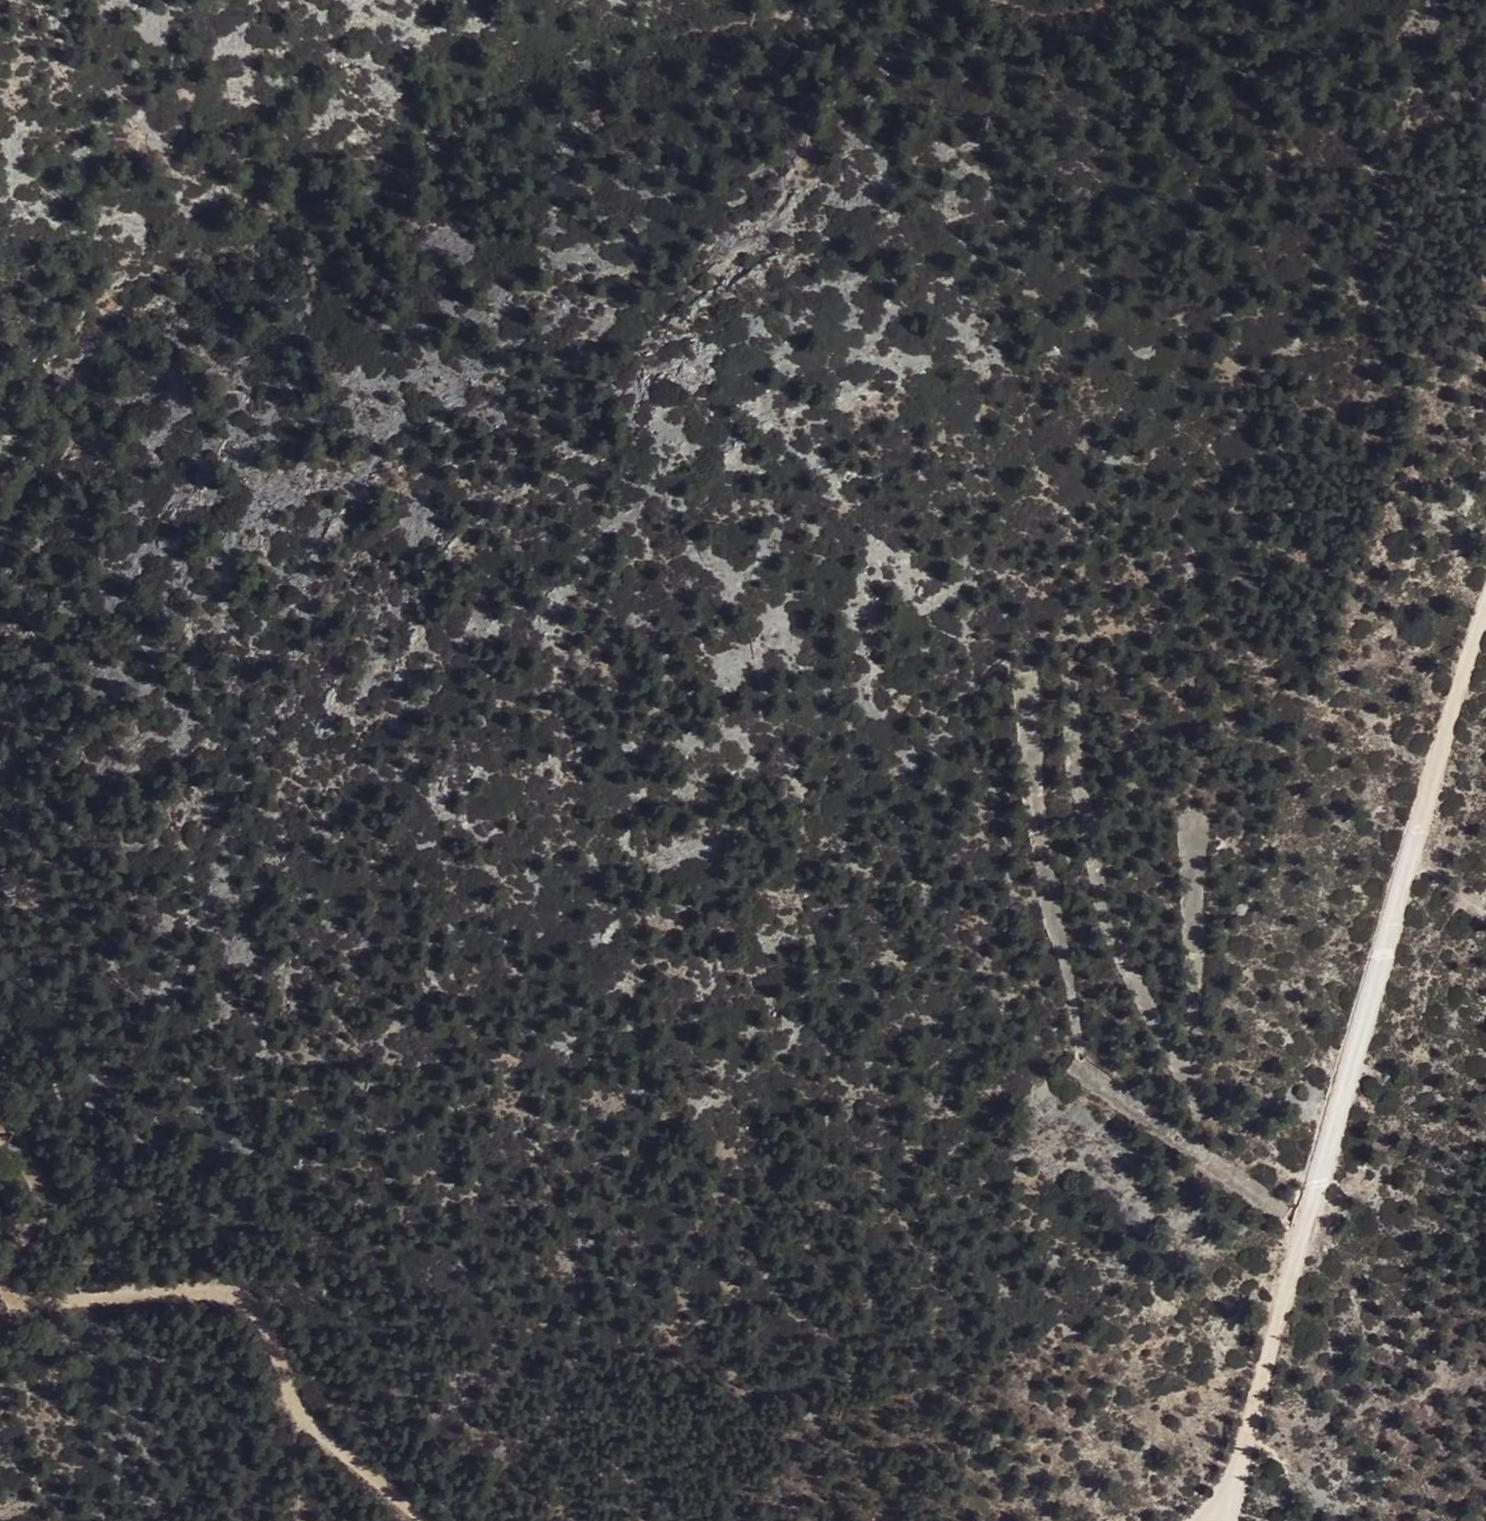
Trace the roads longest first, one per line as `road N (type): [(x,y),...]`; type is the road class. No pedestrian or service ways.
road 1 (track): [(1485,648),(1403,870),(1311,1231),(1223,1508)]
road 2 (track): [(422,1520),(299,1411),(255,1308),(234,1294),(11,1300),(3,1272),(39,1203),(0,1132)]

